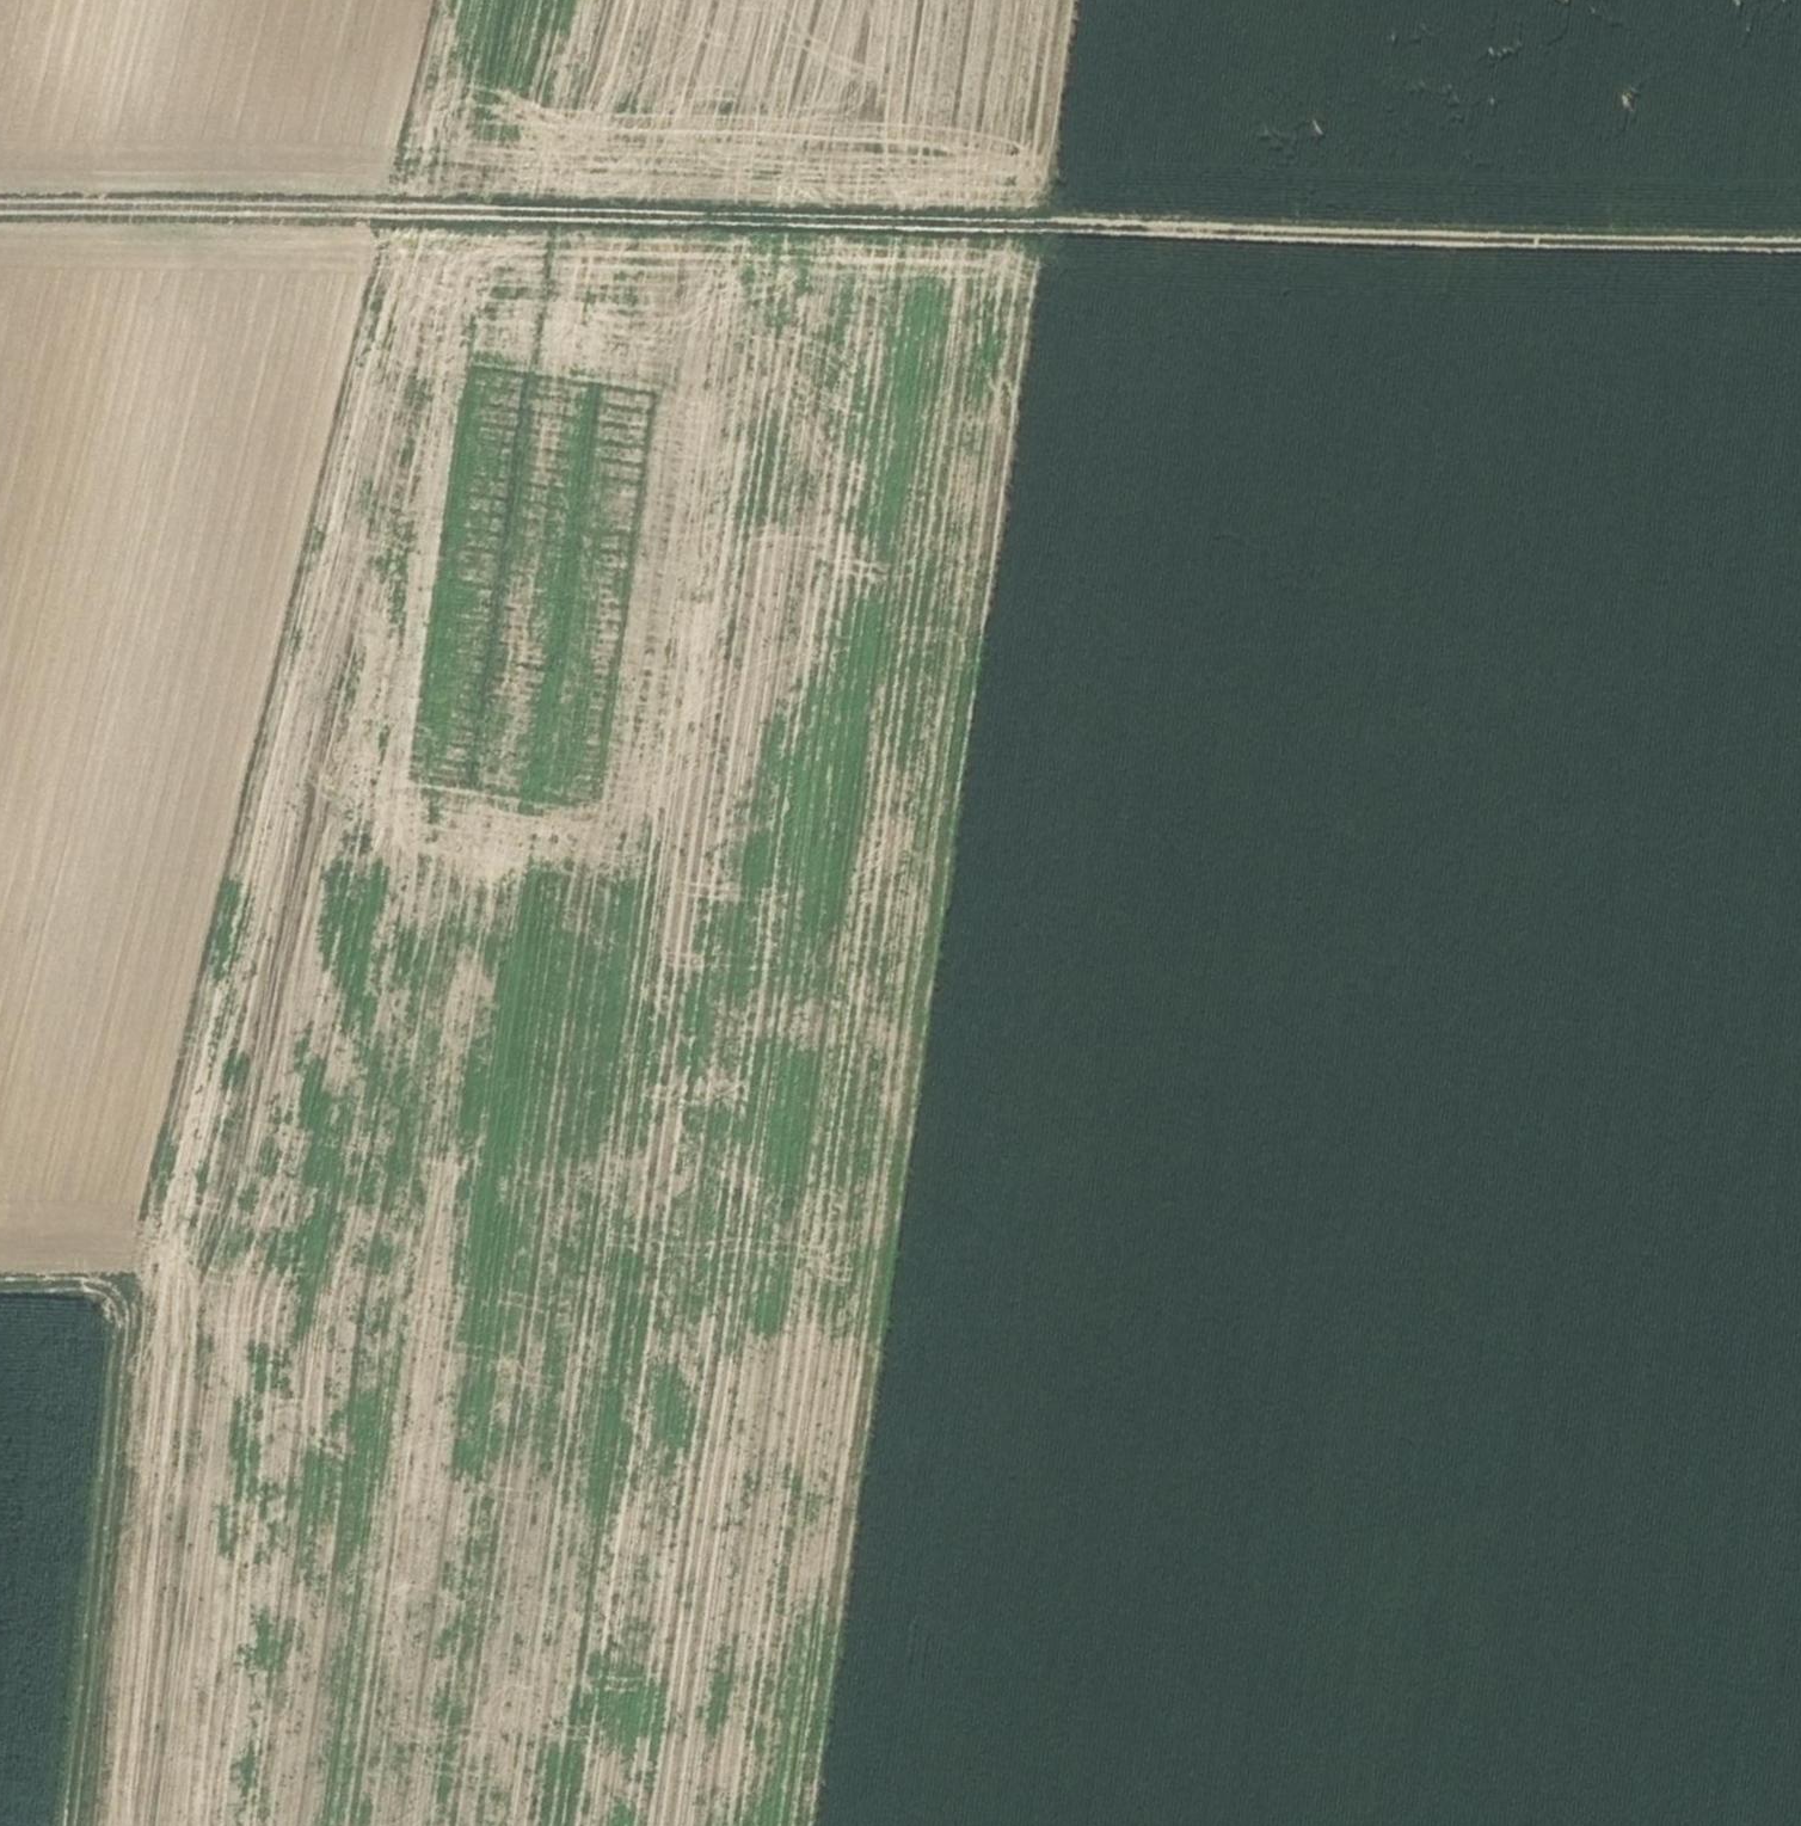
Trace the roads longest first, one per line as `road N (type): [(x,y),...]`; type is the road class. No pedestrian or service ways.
road 1 (track): [(0,209),(953,222),(1800,247)]
road 2 (track): [(64,1825),(119,1285),(0,1284)]

